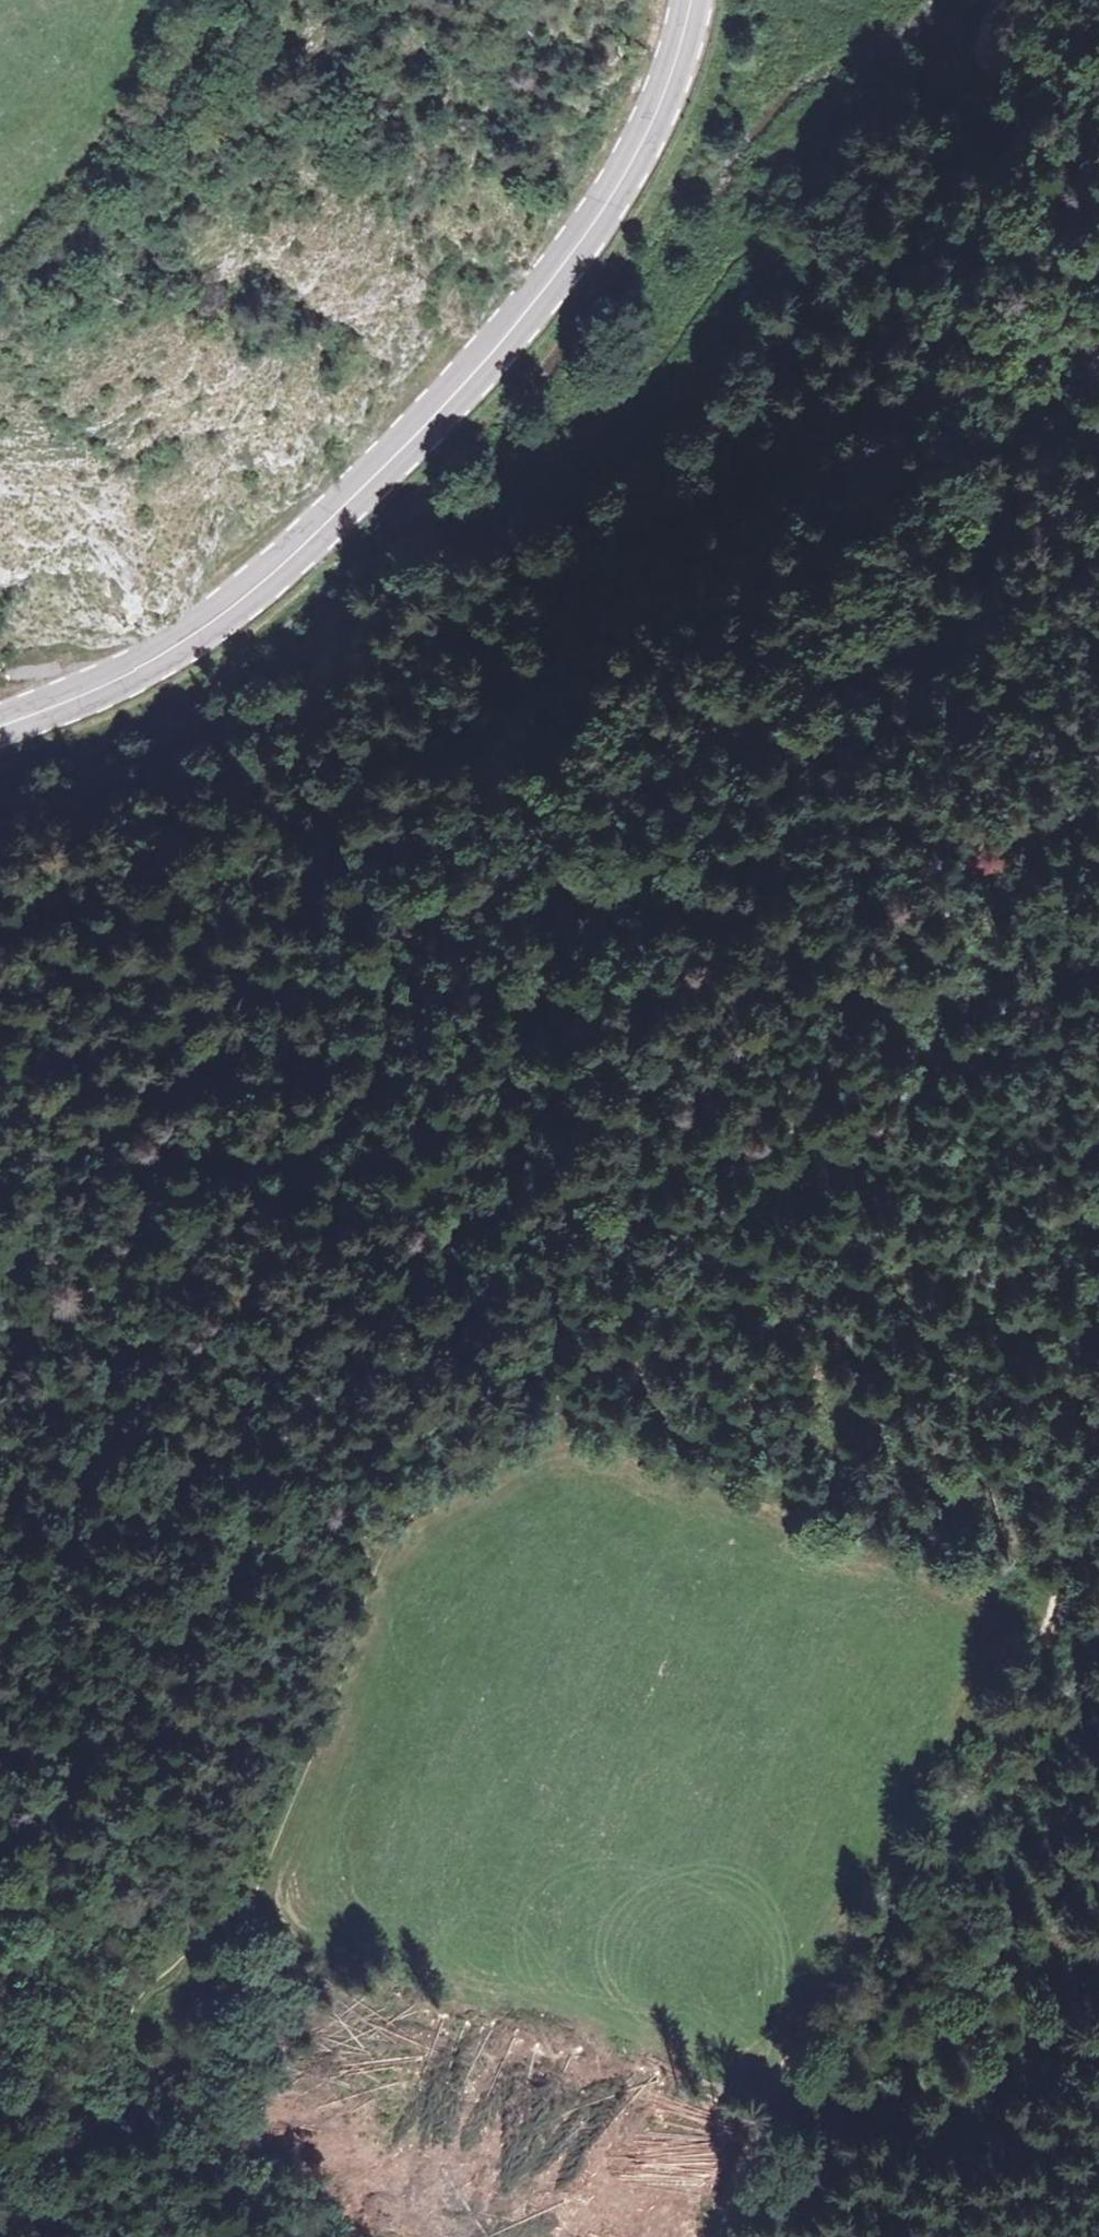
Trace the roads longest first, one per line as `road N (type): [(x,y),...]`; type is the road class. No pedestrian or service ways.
road 1 (secondary): [(693,0),(669,85),(595,226),(502,352),(435,425),(255,597),(207,632),(101,688),(0,725)]
road 2 (track): [(1098,1544),(1023,1716),(959,1831),(875,1928),(769,2095),(713,2236)]

